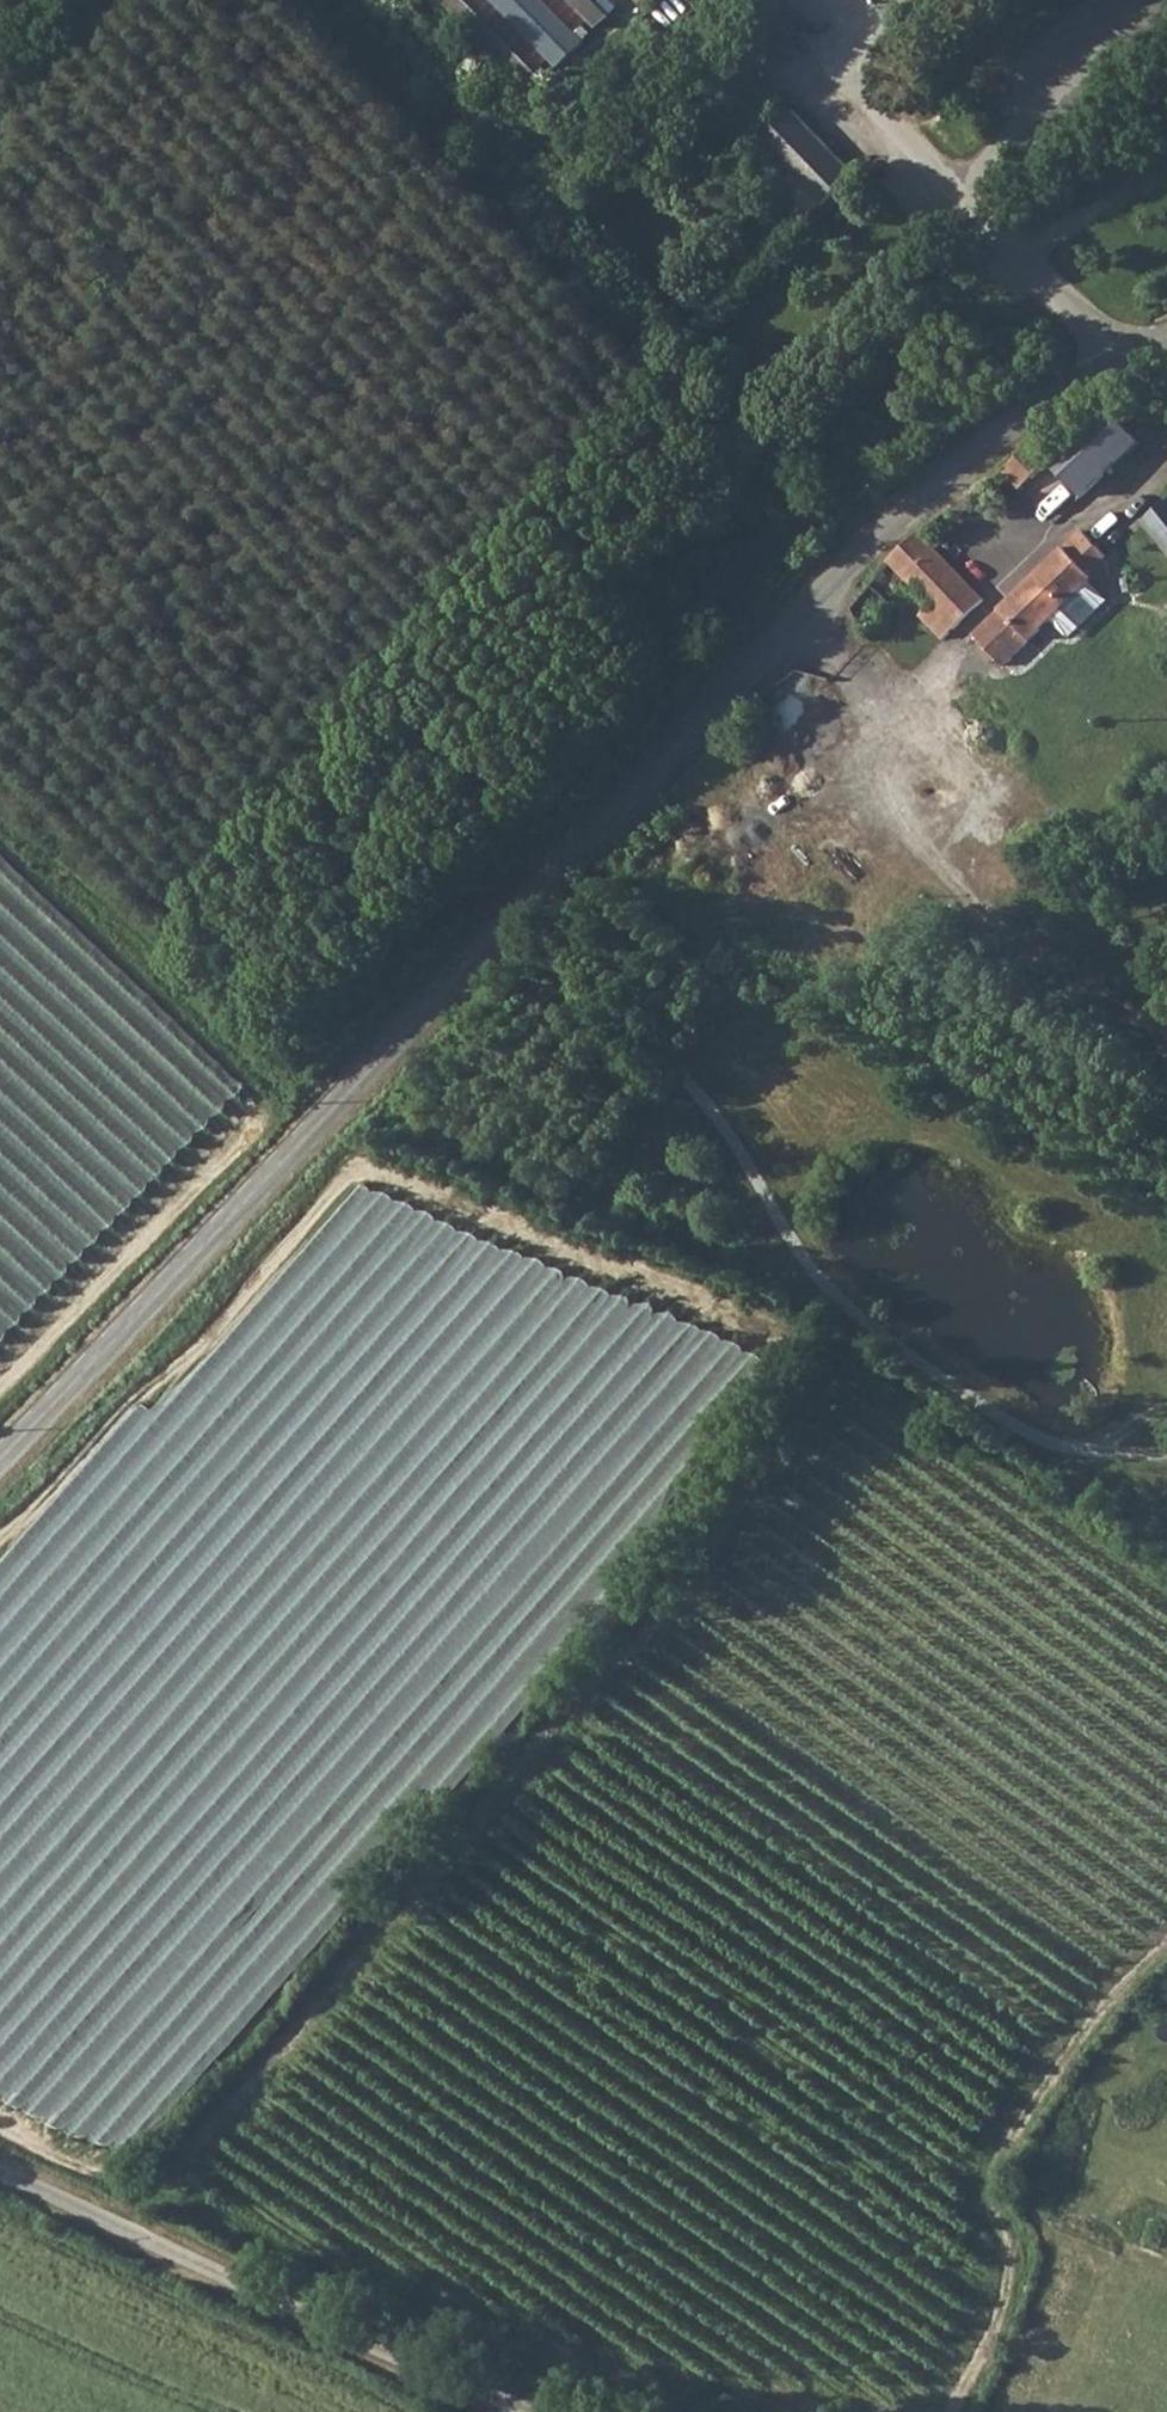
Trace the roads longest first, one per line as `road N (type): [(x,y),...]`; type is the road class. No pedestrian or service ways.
road 1 (unclassified): [(1166,342),(1080,385),(957,471),(821,593),(0,1456)]
road 2 (unclassified): [(0,2171),(97,2211),(263,2302),(556,2411)]

